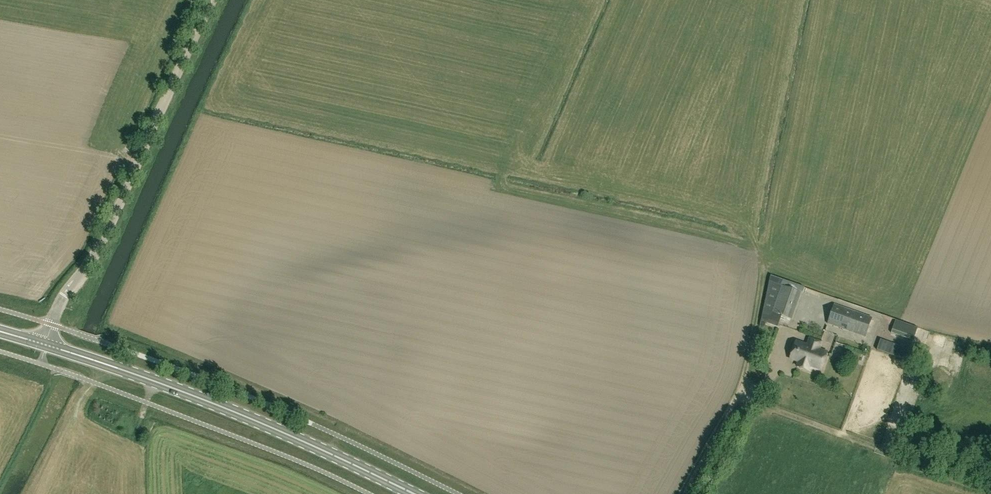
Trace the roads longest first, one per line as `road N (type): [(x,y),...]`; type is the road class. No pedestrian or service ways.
road 1 (secondary): [(416,493),(189,393),(46,344)]
road 2 (tertiary): [(46,344),(64,295),(100,247),(213,0)]

